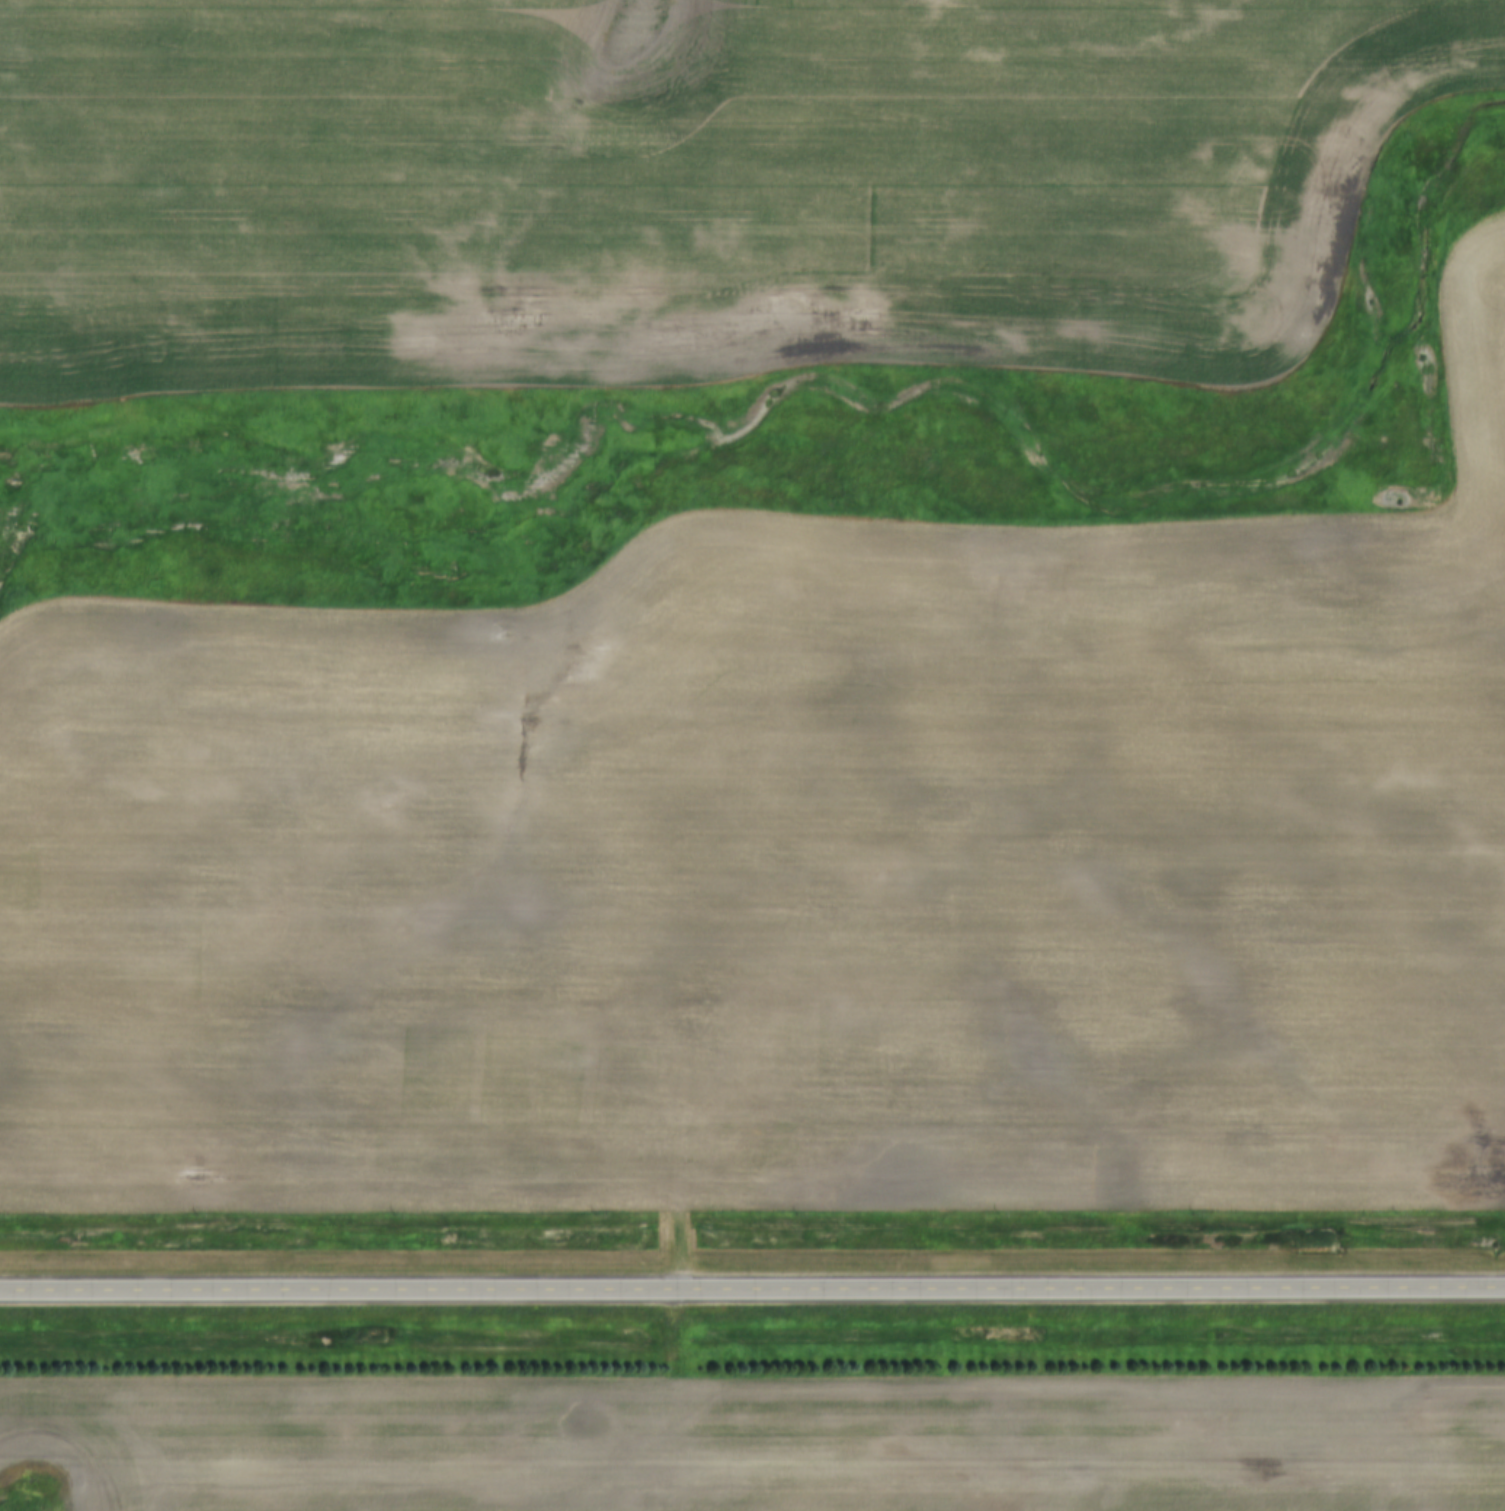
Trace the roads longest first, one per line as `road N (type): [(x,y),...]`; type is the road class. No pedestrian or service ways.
road 1 (primary): [(0,1291),(1504,1289)]
road 2 (track): [(670,1290),(674,1510)]

